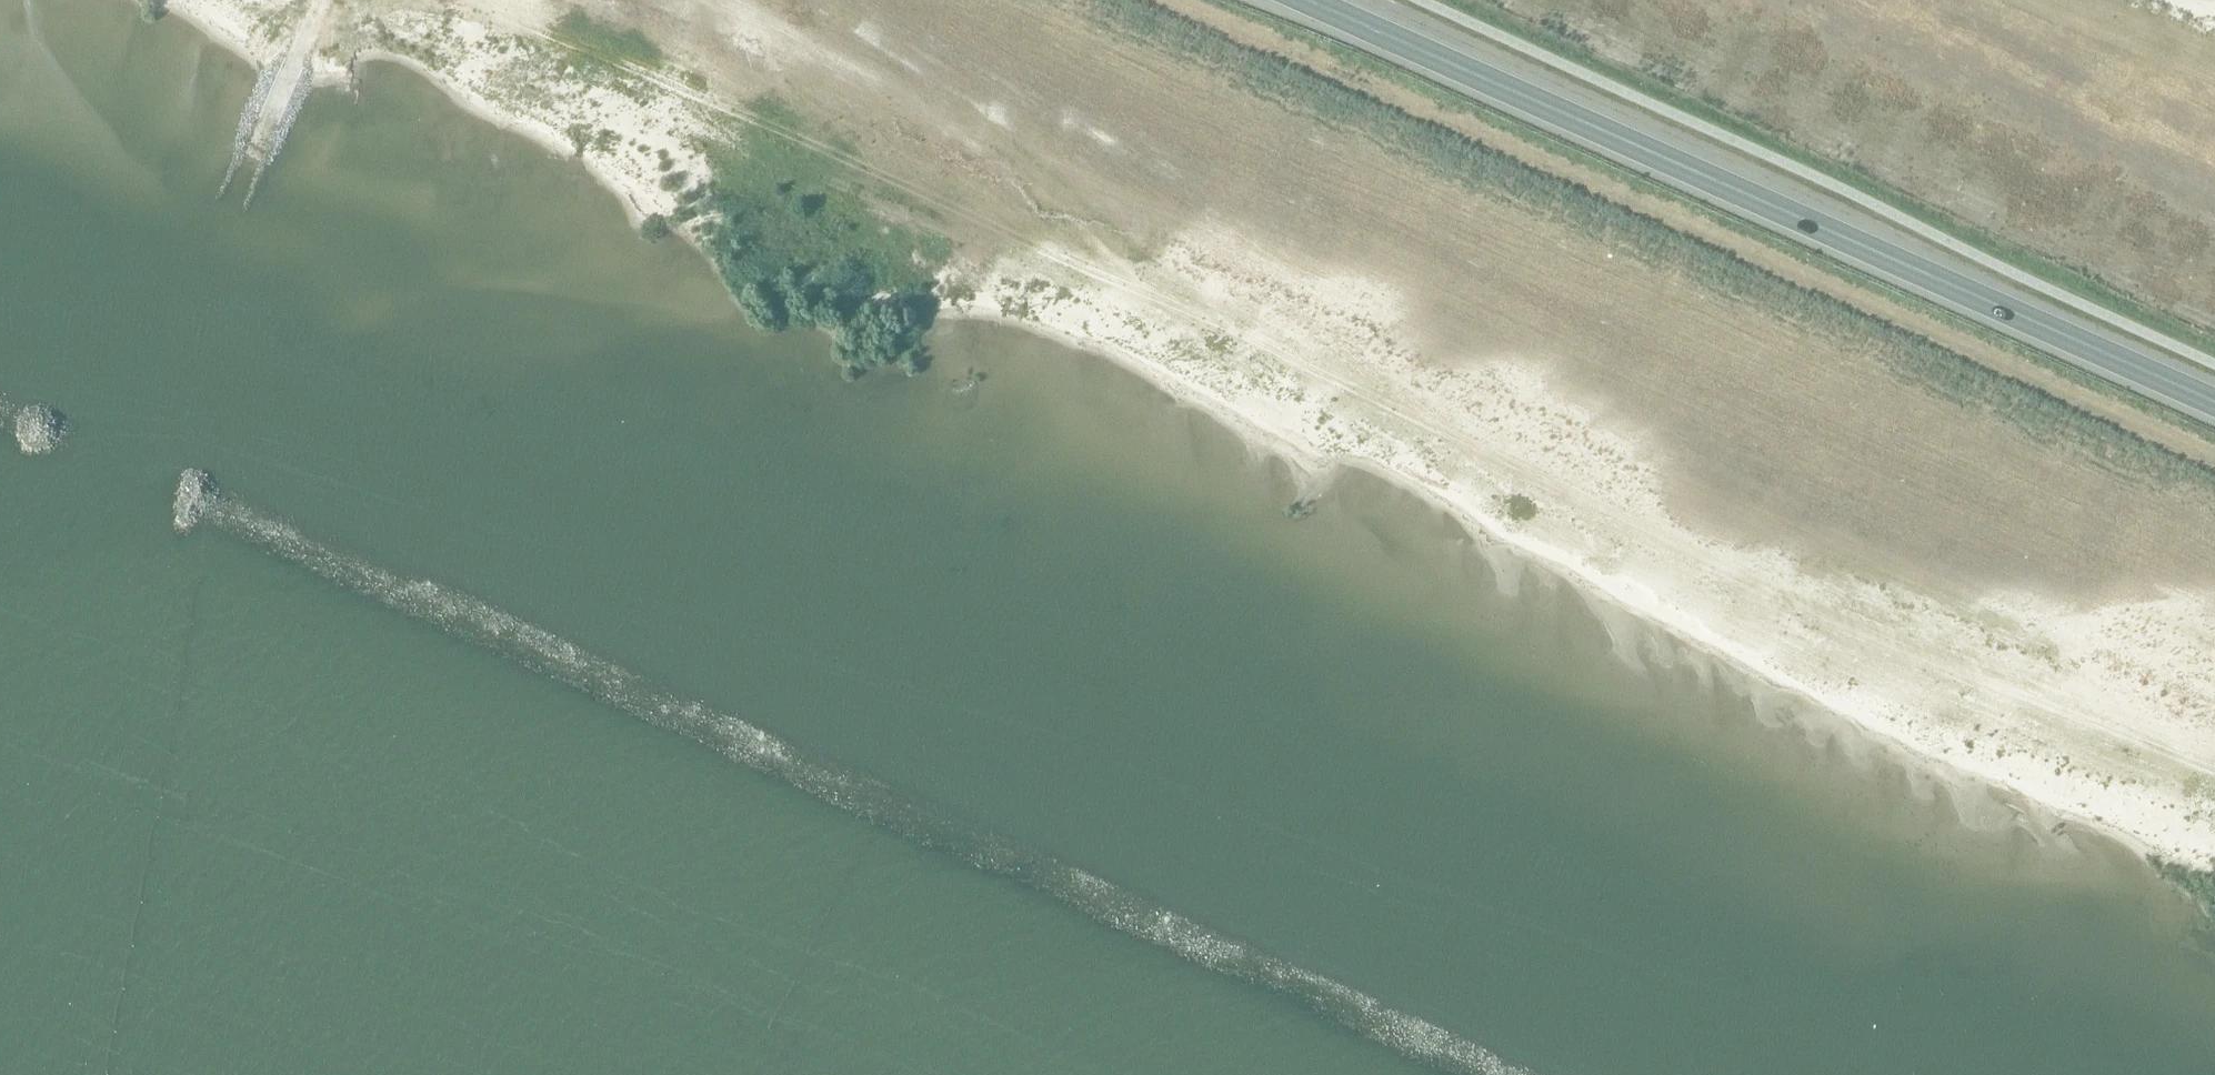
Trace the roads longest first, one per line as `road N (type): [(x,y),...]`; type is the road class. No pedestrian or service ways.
road 1 (trunk): [(2214,401),(1316,0)]

